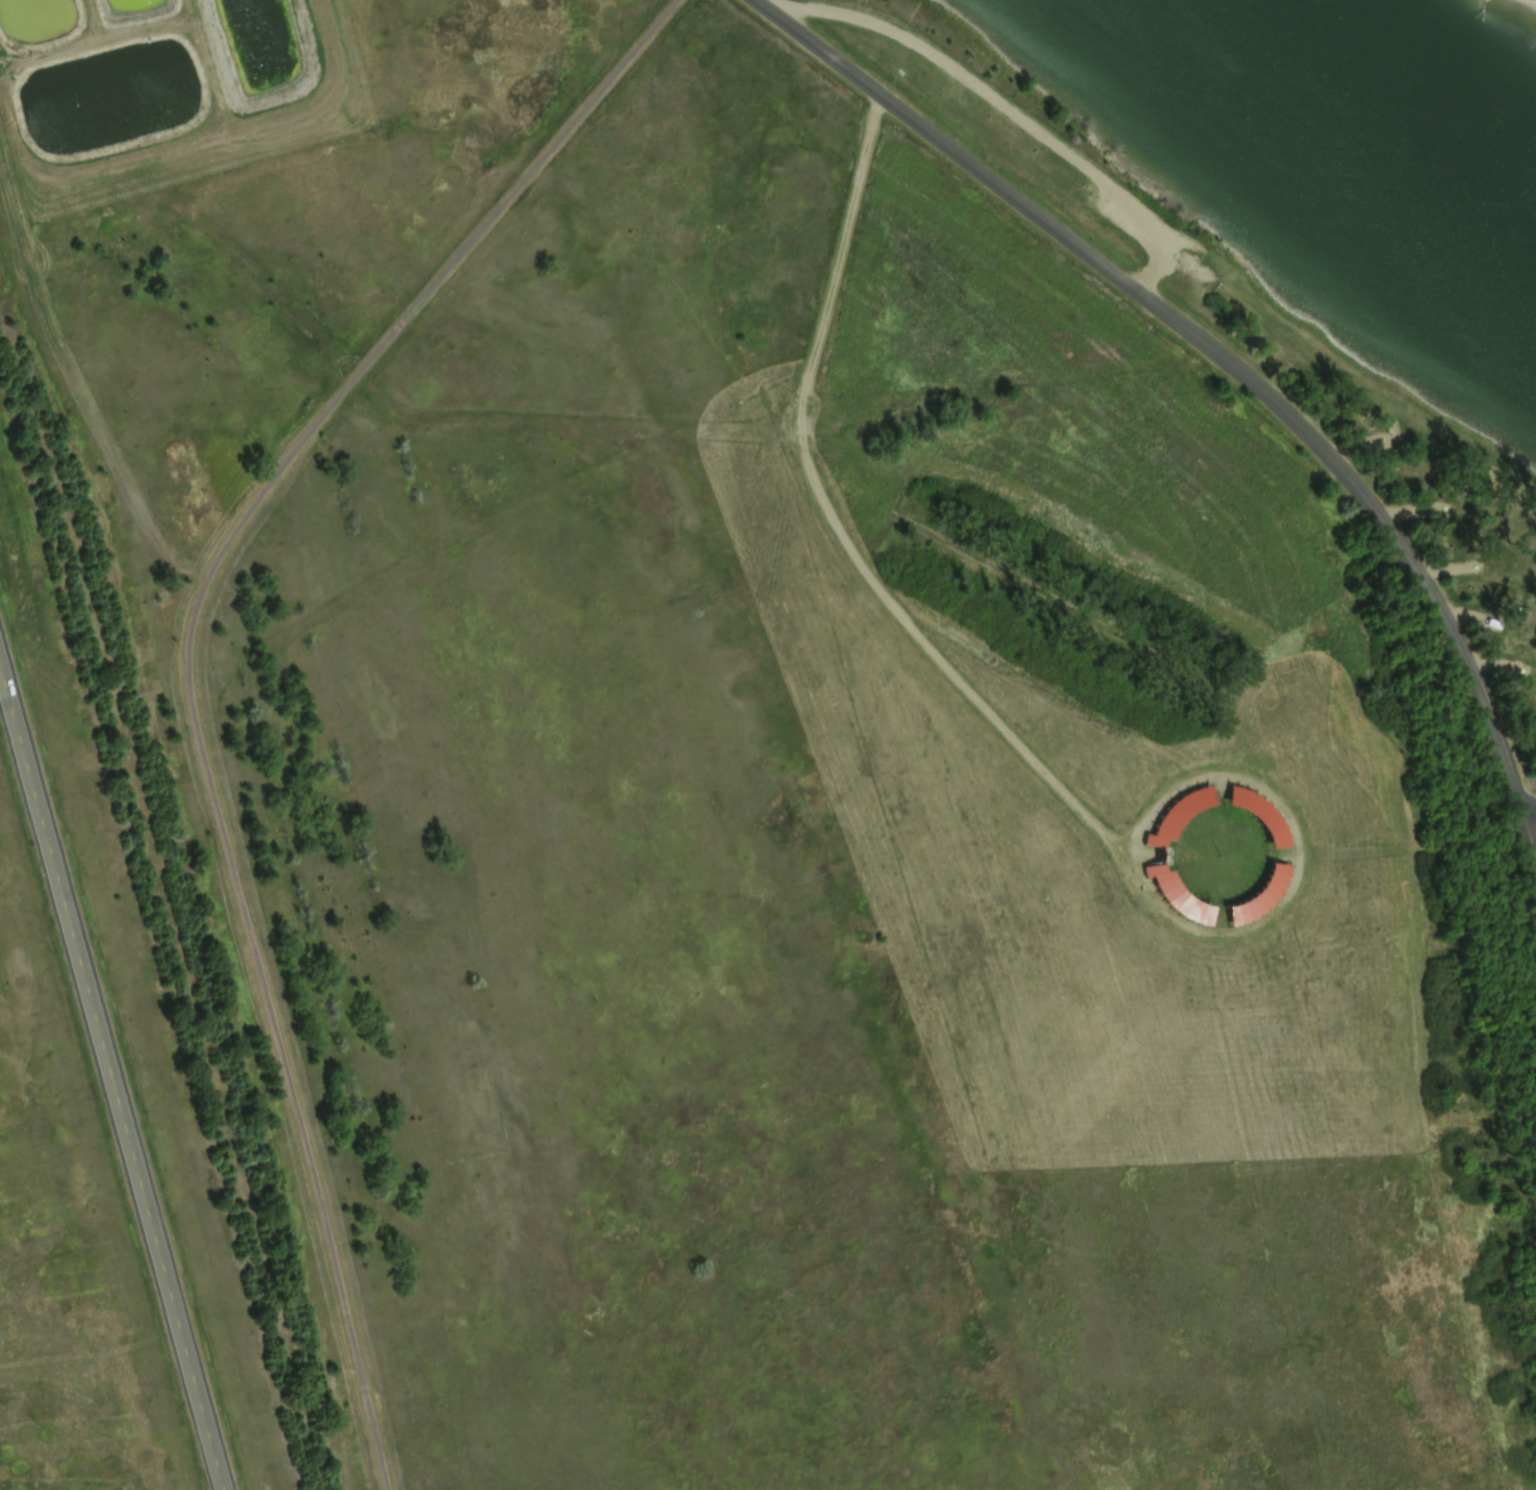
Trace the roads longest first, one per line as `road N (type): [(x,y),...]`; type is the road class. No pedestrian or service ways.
road 1 (residential): [(1524,806),(1446,608),(1380,514),(1289,410),(751,0)]
road 2 (primary): [(221,1489),(0,671)]

